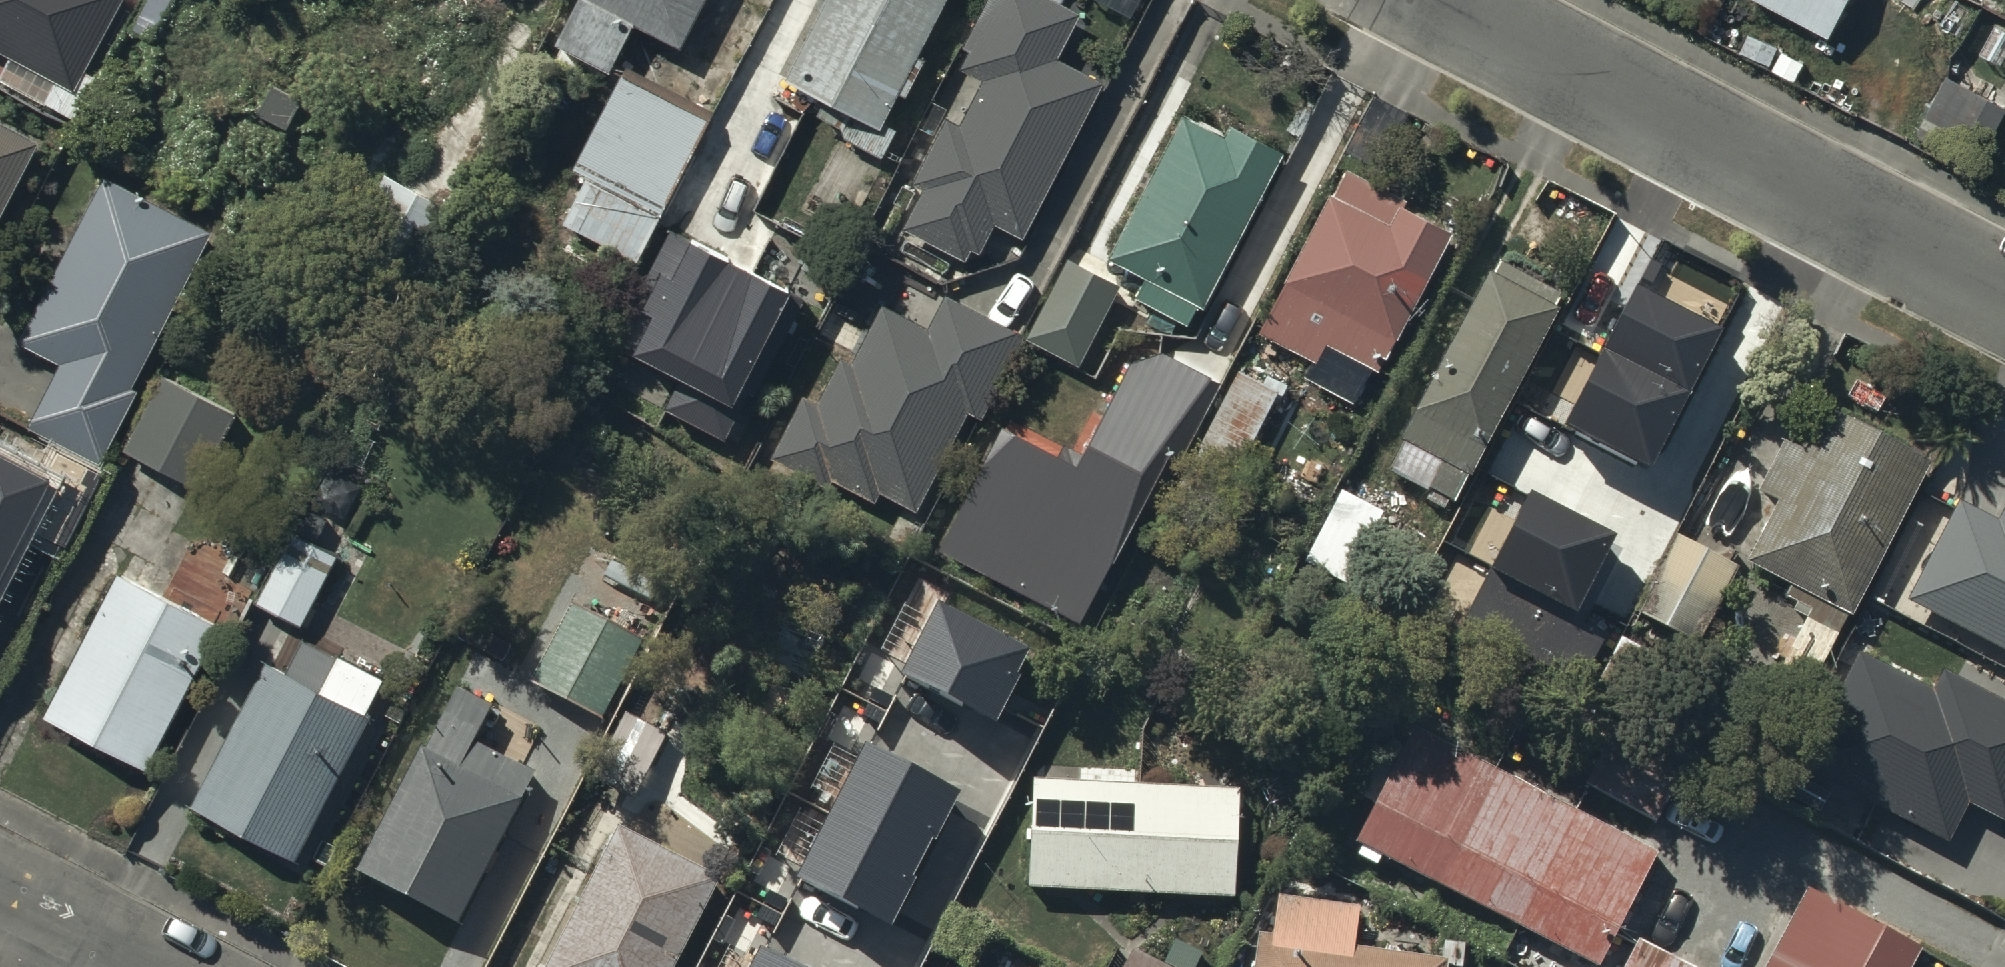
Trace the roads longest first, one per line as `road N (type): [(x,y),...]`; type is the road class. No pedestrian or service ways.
road 1 (residential): [(1433,0),(2004,292)]
road 2 (residential): [(0,899),(133,966)]

